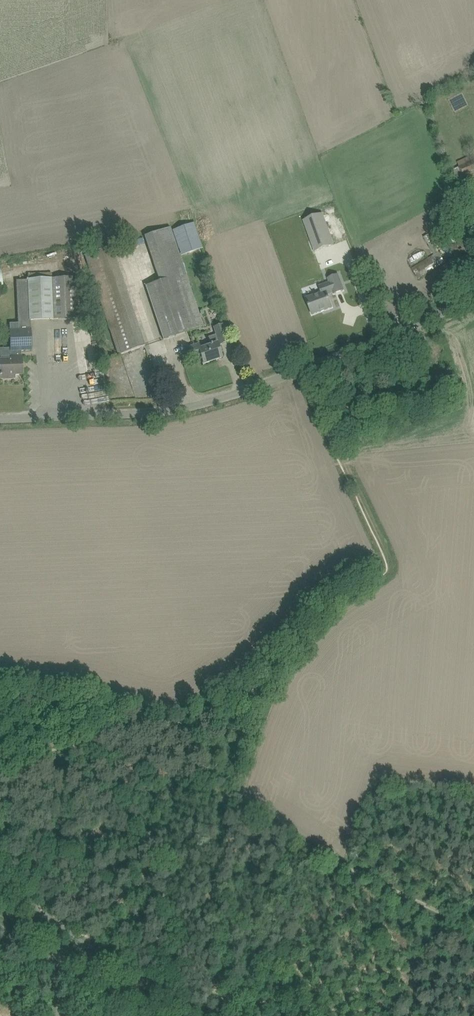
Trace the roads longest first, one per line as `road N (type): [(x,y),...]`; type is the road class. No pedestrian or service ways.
road 1 (track): [(0,765),(56,753),(93,766),(262,834),(473,937)]
road 2 (unclassified): [(0,421),(198,408),(418,325),(473,295)]
road 3 (secondary): [(172,1015),(0,901)]

